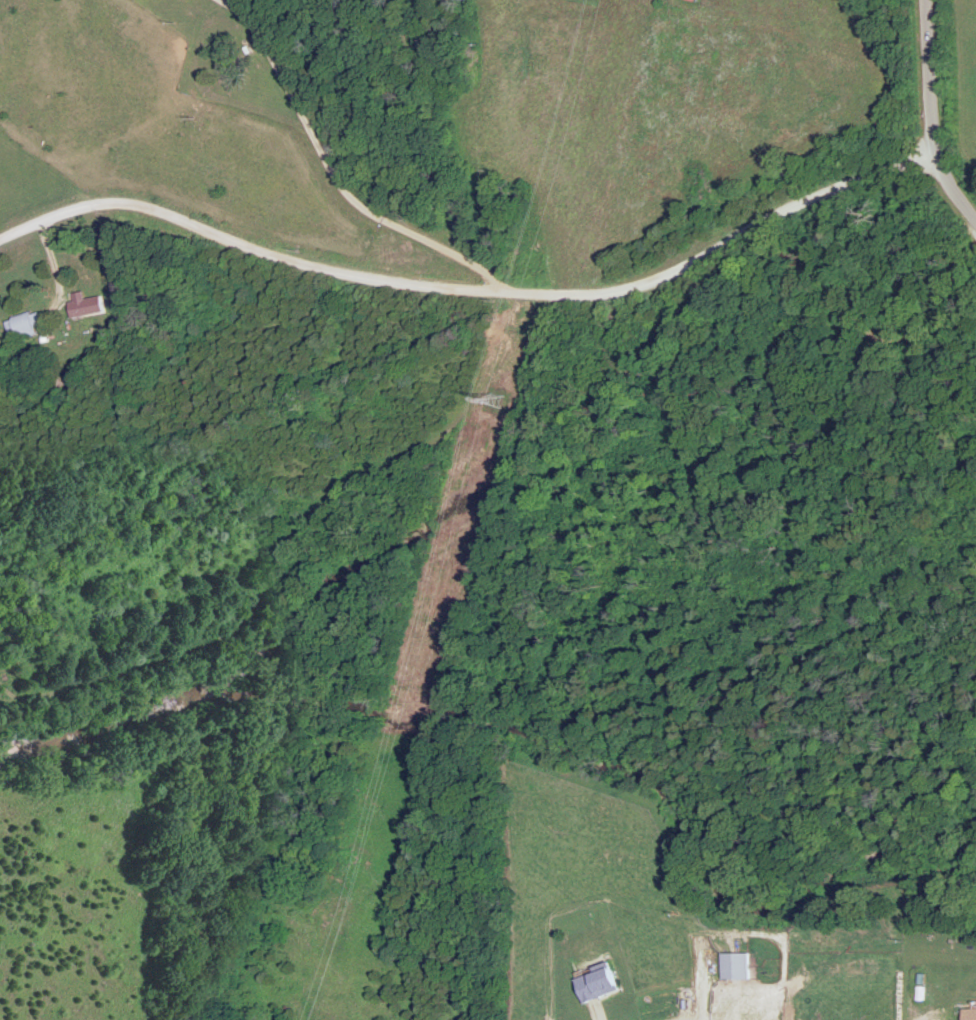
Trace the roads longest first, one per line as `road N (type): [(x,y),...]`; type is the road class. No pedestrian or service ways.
road 1 (residential): [(0,237),(39,219),(499,288),(587,291),(663,283),(837,185),(936,153)]
road 2 (residential): [(975,206),(936,153),(926,0)]

